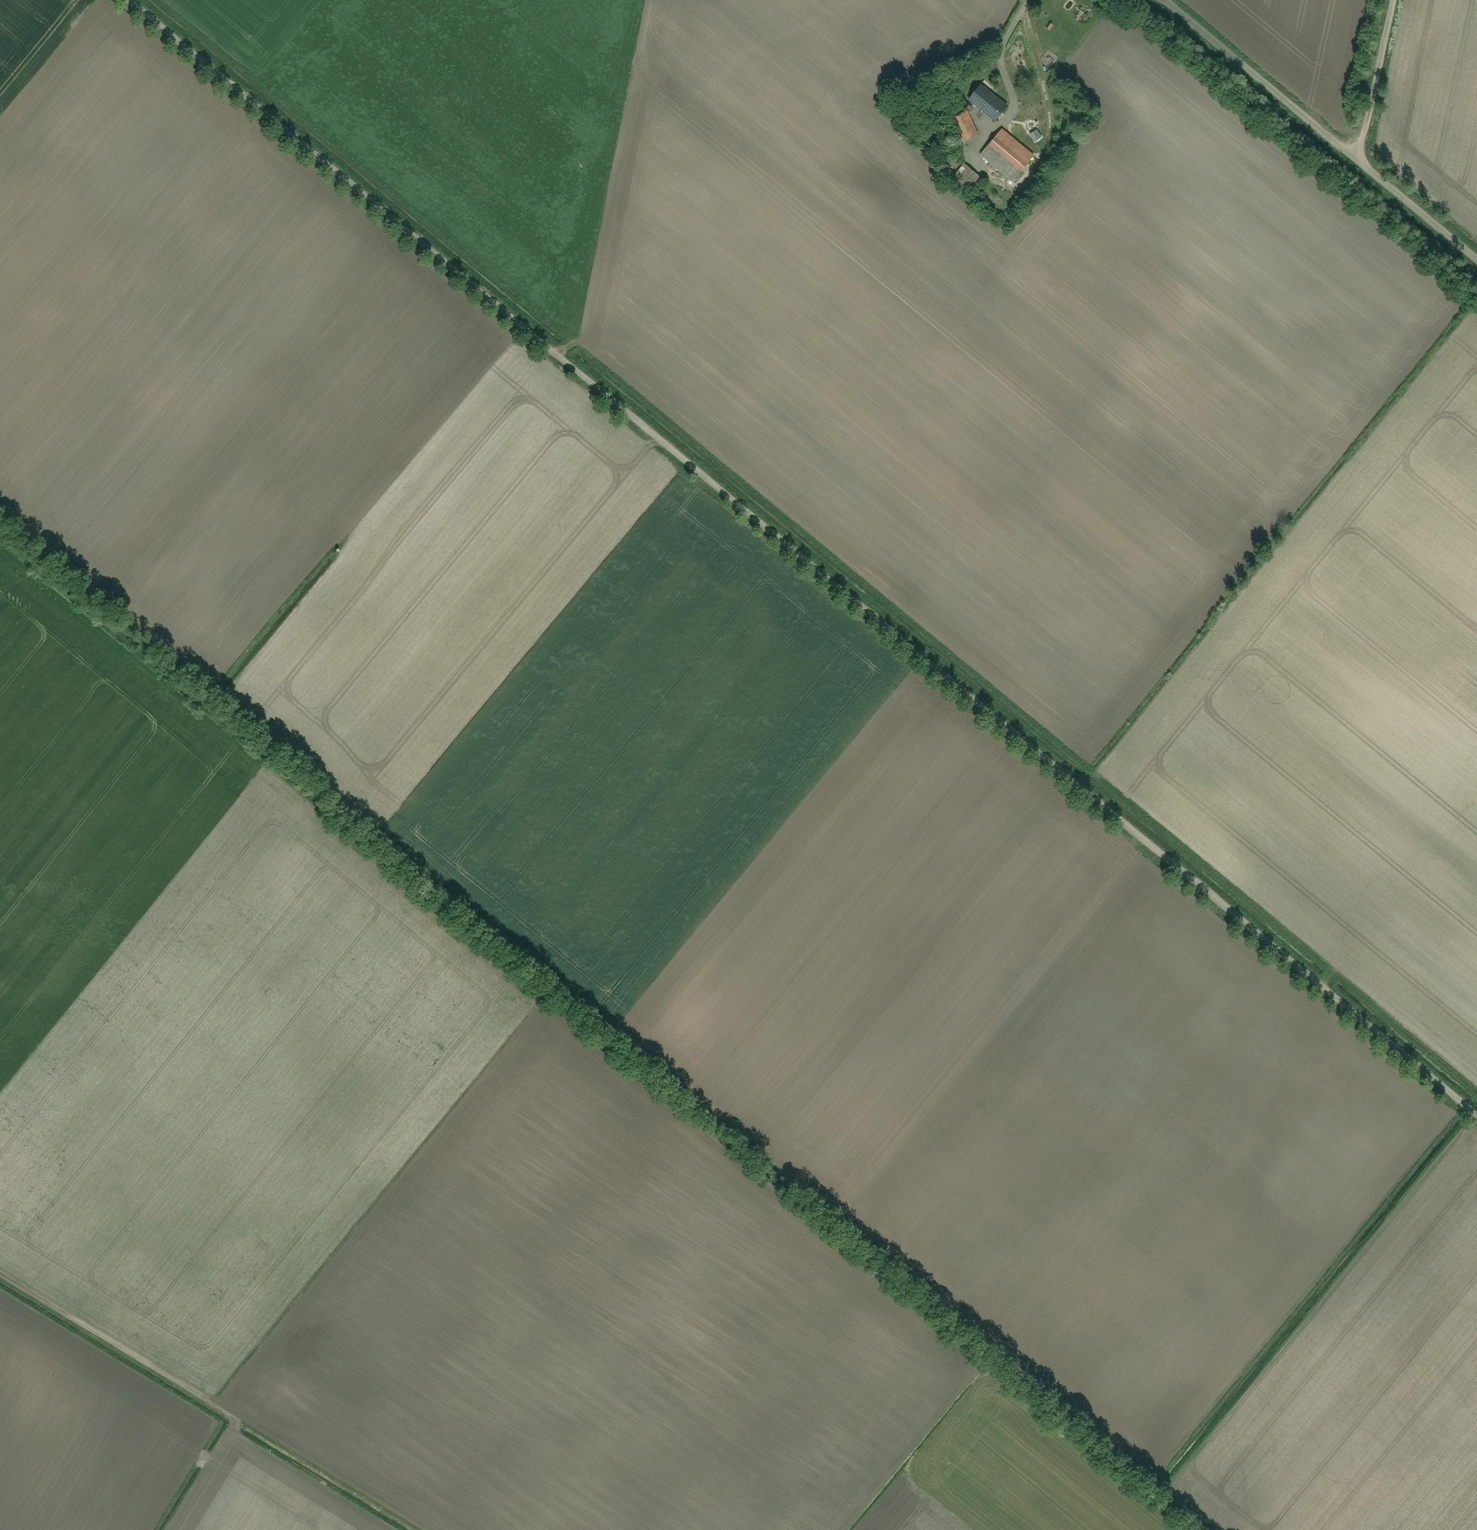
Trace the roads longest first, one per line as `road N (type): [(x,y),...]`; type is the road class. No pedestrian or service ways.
road 1 (track): [(169,1529),(237,1419),(0,1272)]
road 2 (unclassified): [(1359,161),(1166,0)]
road 3 (unclassified): [(1394,0),(1359,161)]
road 4 (unclassified): [(1476,257),(1359,161)]

